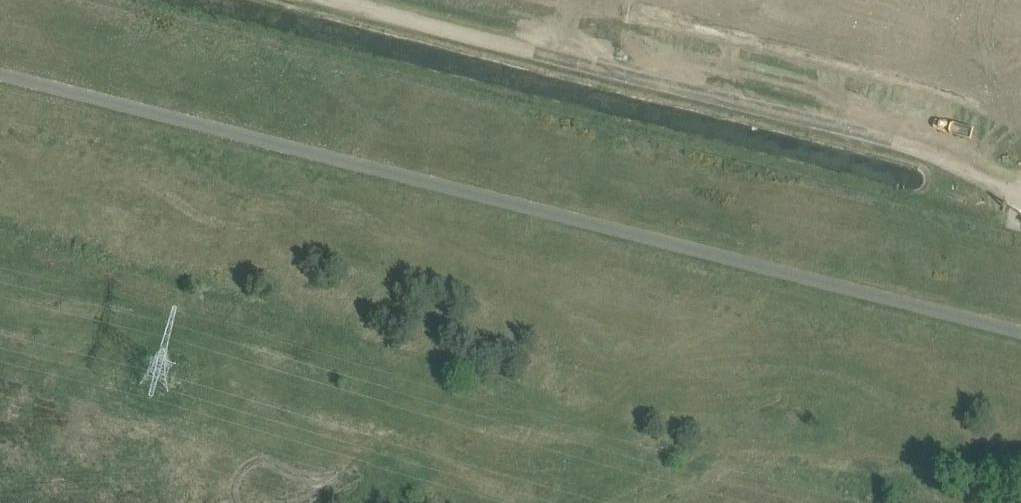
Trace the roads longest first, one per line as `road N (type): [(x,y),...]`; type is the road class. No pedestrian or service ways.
road 1 (unclassified): [(0,72),(1020,329)]
road 2 (track): [(325,0),(933,159),(1020,196)]

